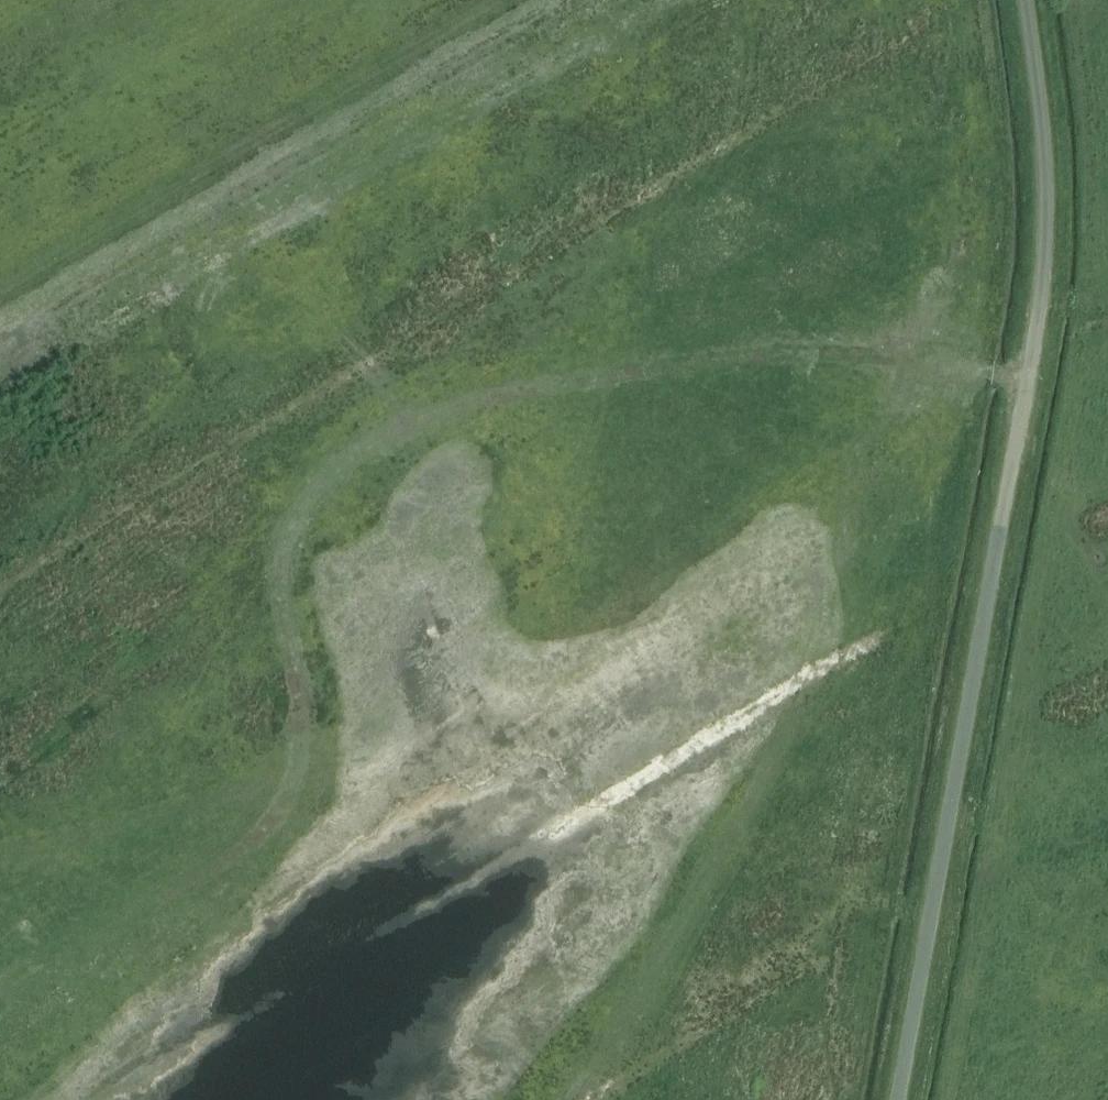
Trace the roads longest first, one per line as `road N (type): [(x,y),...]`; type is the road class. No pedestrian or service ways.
road 1 (unclassified): [(901,1099),(1038,305),(1045,184),(1028,0)]

